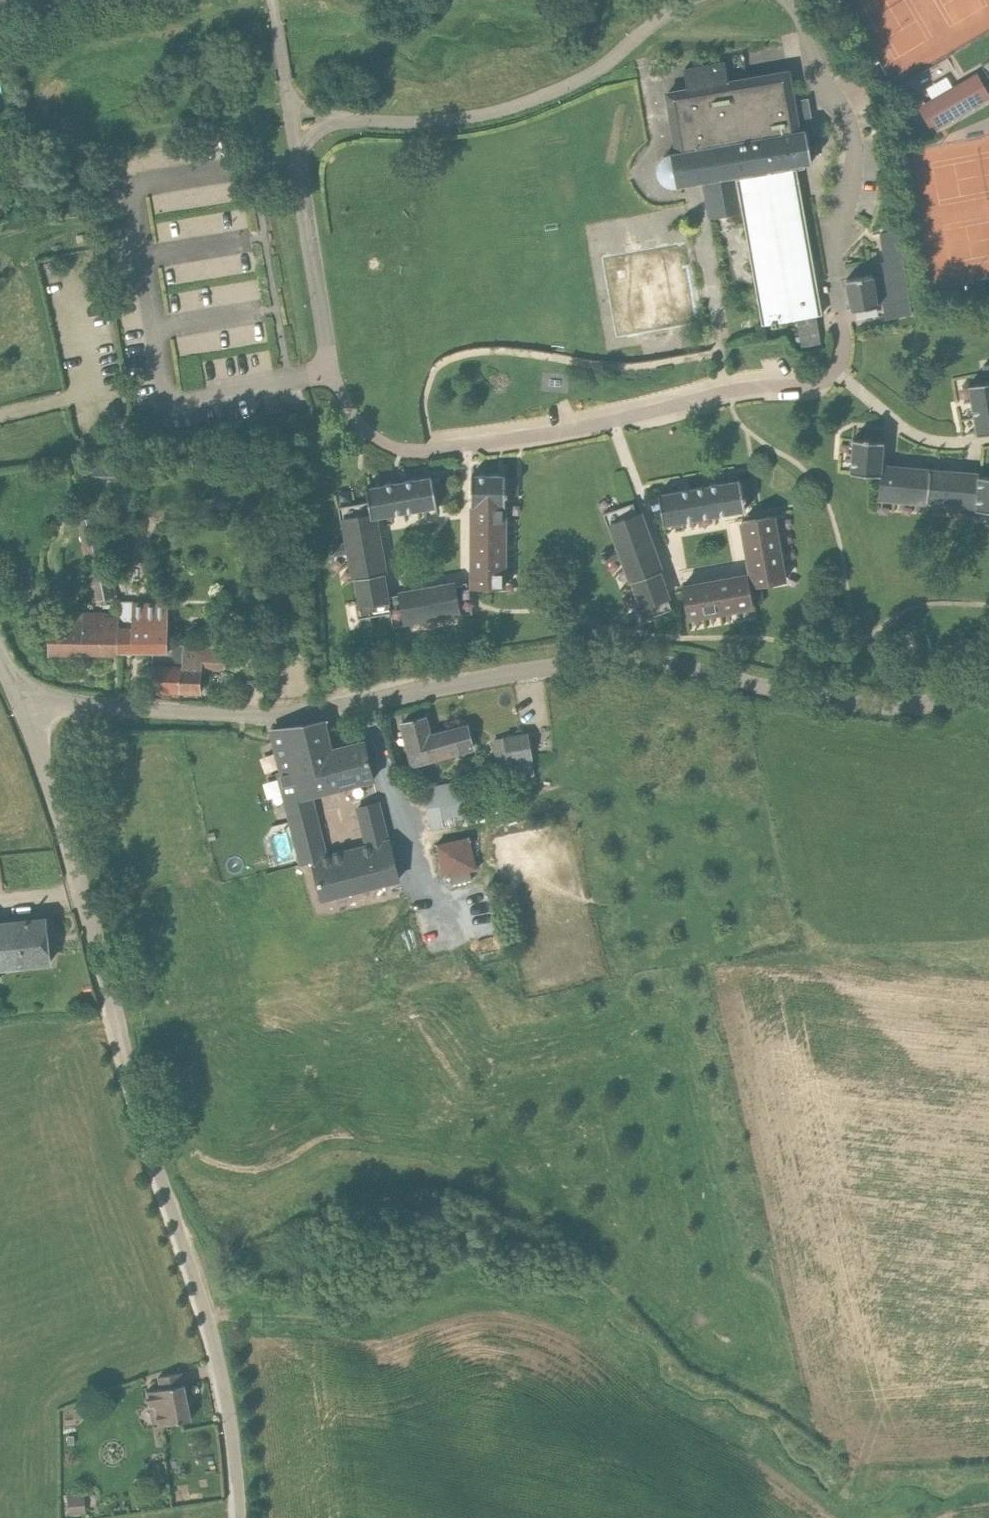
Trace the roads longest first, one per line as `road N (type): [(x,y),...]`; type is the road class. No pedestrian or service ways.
road 1 (unclassified): [(988,674),(941,700),(903,706),(838,702),(624,658),(271,717),(24,705)]
road 2 (unclassified): [(238,1517),(217,1357),(24,705)]
road 3 (track): [(337,1322),(205,1317)]

